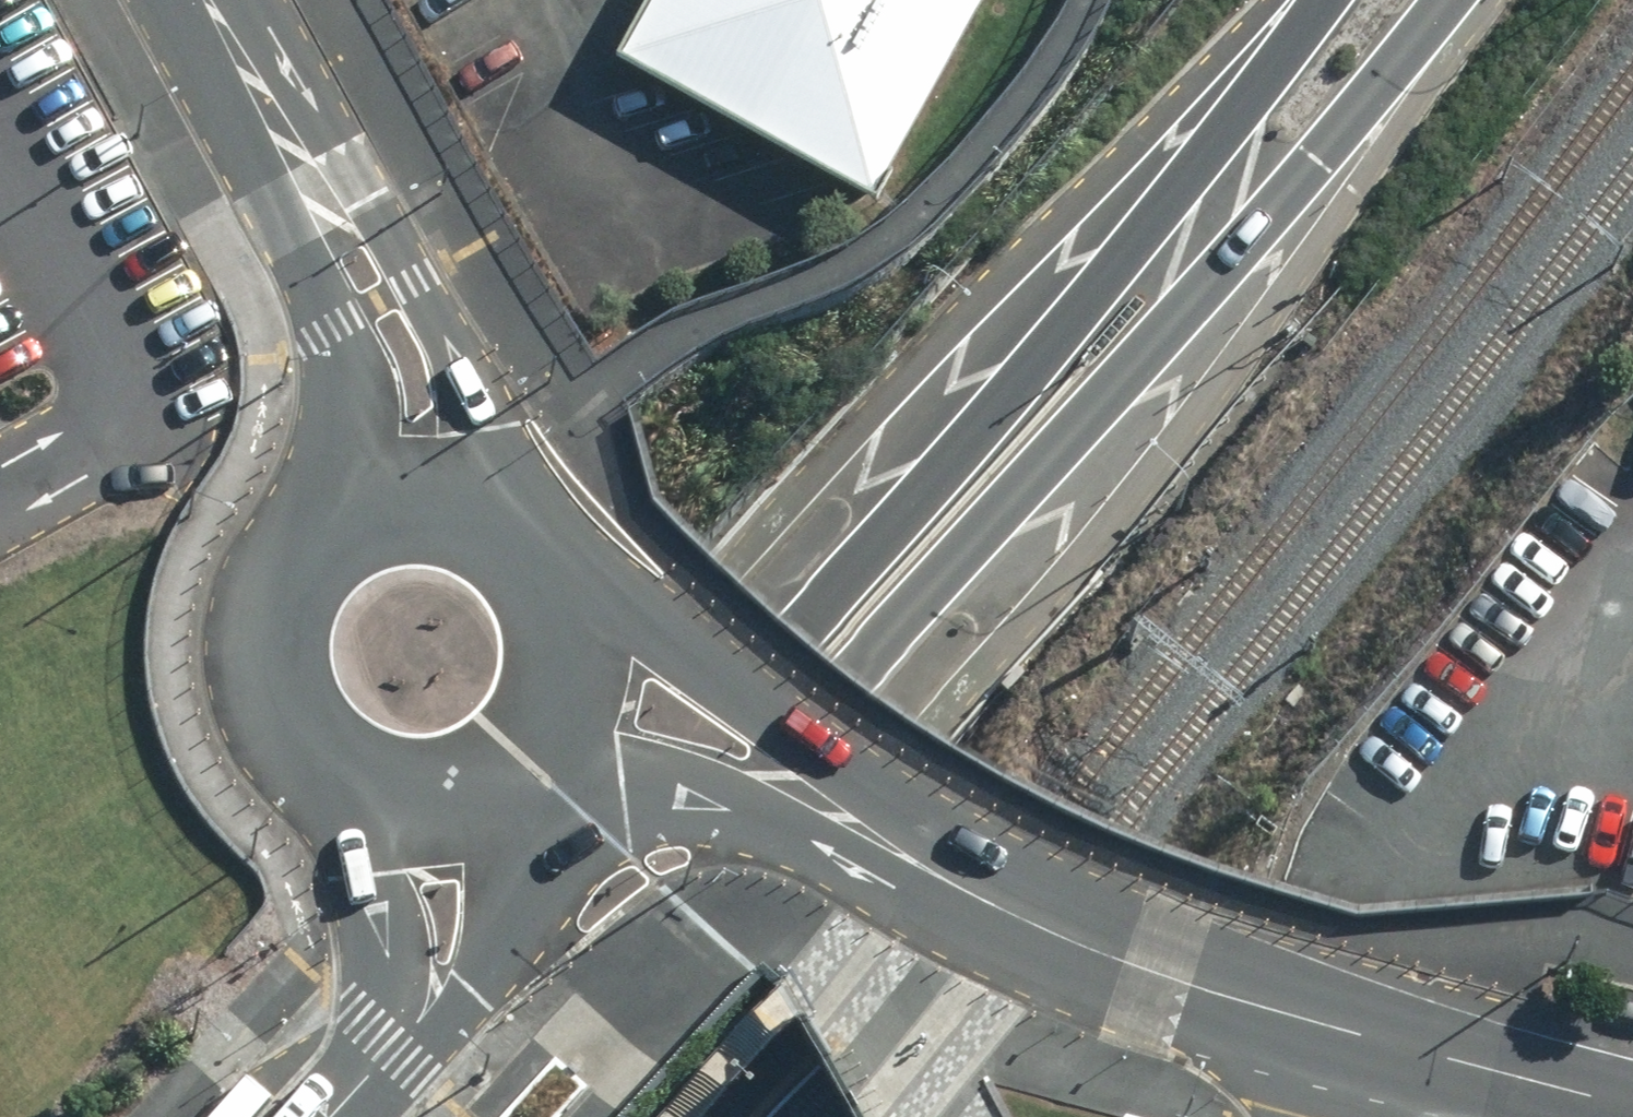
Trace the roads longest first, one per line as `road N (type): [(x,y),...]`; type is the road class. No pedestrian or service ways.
road 1 (primary): [(1448,0),(1325,156),(453,1116)]
road 2 (primary): [(355,1116),(977,437),(1326,0)]
road 3 (residential): [(284,121),(363,188),(450,337),(491,503)]
road 4 (residential): [(558,578),(678,694),(791,768),(895,860)]
road 5 (residential): [(298,533),(336,427),(343,379),(334,328),(286,240),(284,121)]
road 6 (residential): [(895,860),(749,822),(621,738),(580,730),(531,743)]
road 7 (unclassified): [(521,753),(521,888),(478,980),(391,1037)]
road 8 (residential): [(895,860),(1177,987)]
road 9 (unclassified): [(391,1037),(397,996),(388,909),(363,825),(328,770)]
road 10 (residential): [(328,770),(274,710),(258,659),(269,579),(298,533)]
road 11 (residential): [(1632,1110),(1372,1042)]
road 12 (residential): [(298,533),(340,501),(389,485),(441,485),(491,503)]
road 13 (residential): [(521,753),(471,784),(413,795),(328,770)]
road 14 (residential): [(1372,1042),(1177,987)]
road 15 (residential): [(558,578),(570,652),(558,700),(531,743)]
road 16 (residential): [(216,0),(284,121)]

